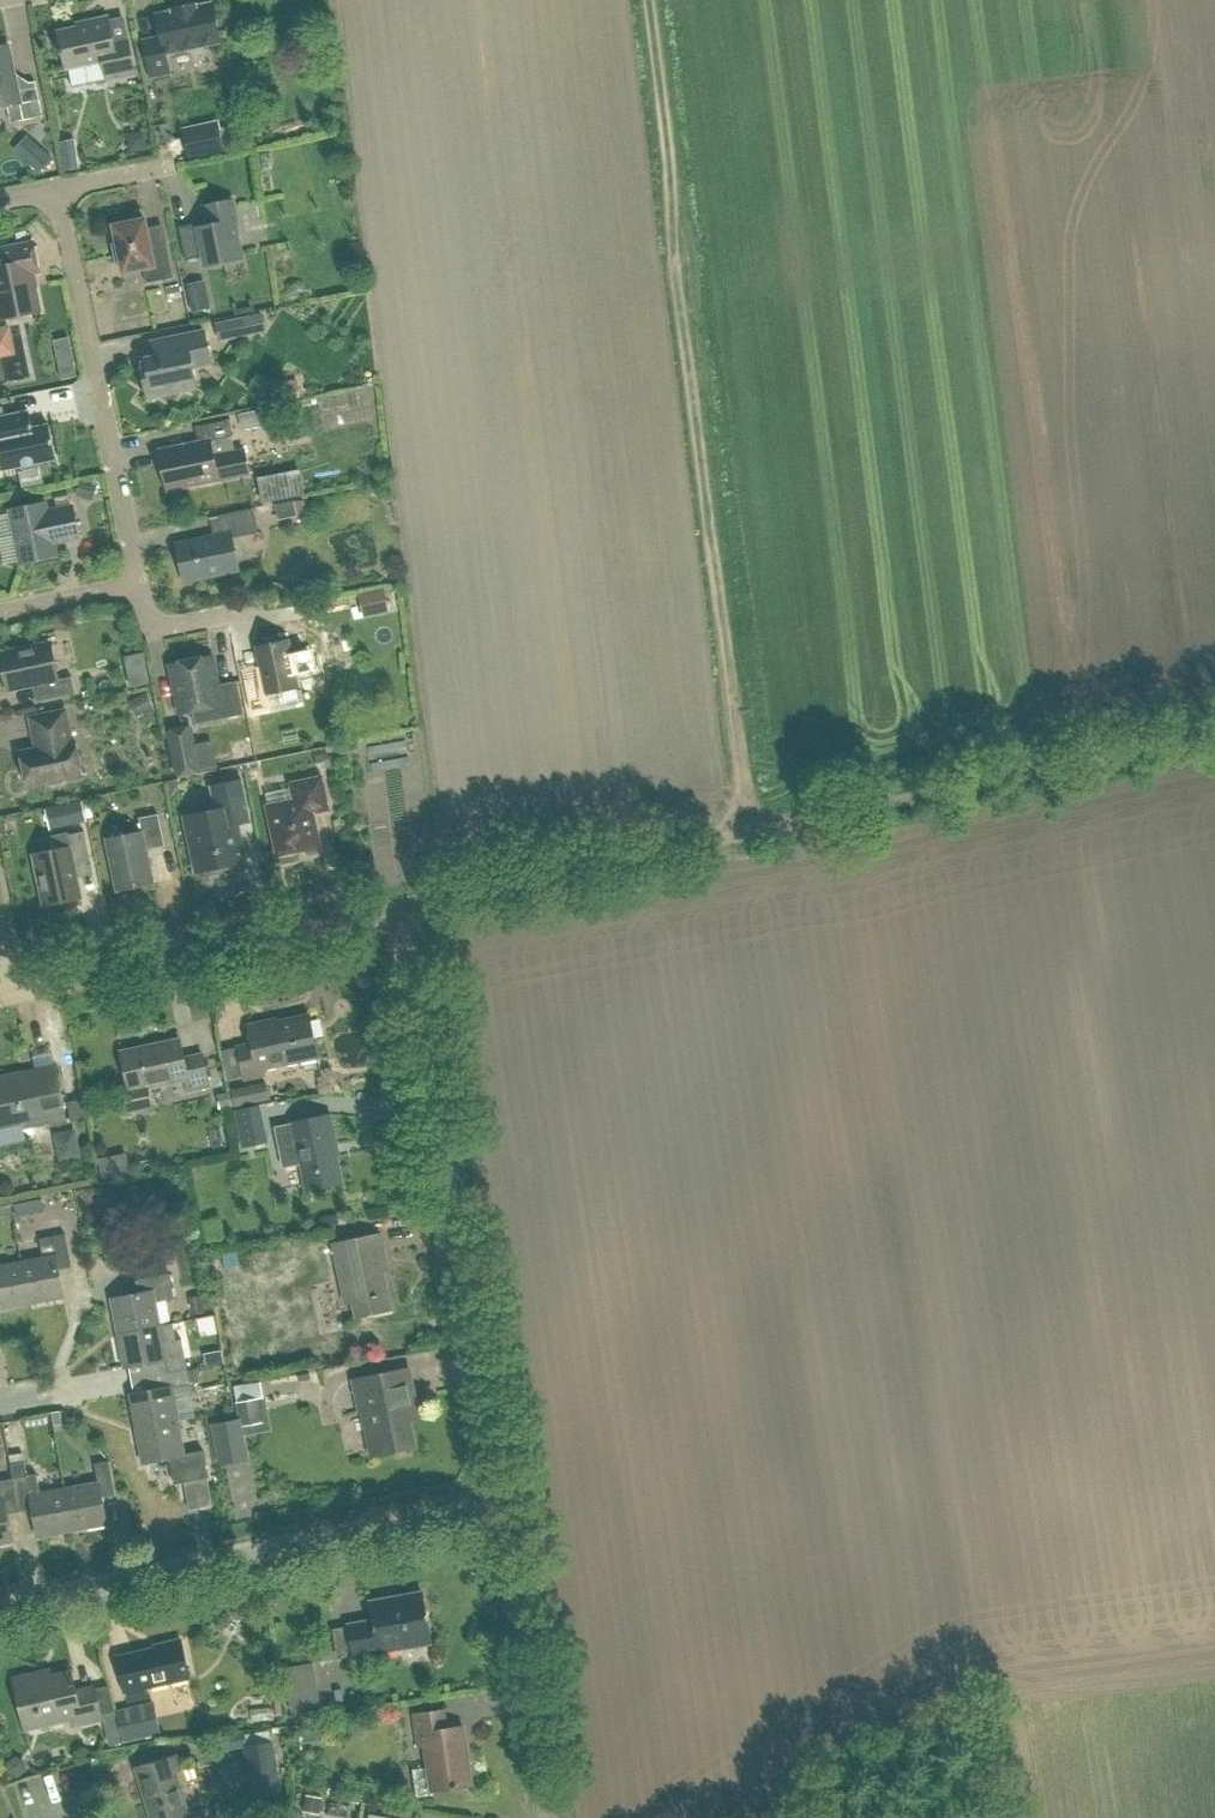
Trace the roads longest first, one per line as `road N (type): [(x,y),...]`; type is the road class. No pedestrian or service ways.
road 1 (track): [(750,830),(651,0)]
road 2 (unclassified): [(409,907),(1214,737)]
road 3 (unclassified): [(491,1489),(409,907)]
road 4 (residential): [(0,1610),(491,1489)]
road 5 (unclassified): [(5,991),(409,907)]
road 6 (residential): [(139,585),(60,192)]
road 7 (unclassified): [(547,1817),(491,1489)]
road 8 (residential): [(0,614),(139,585)]
road 9 (residential): [(232,618),(157,630),(139,585)]

